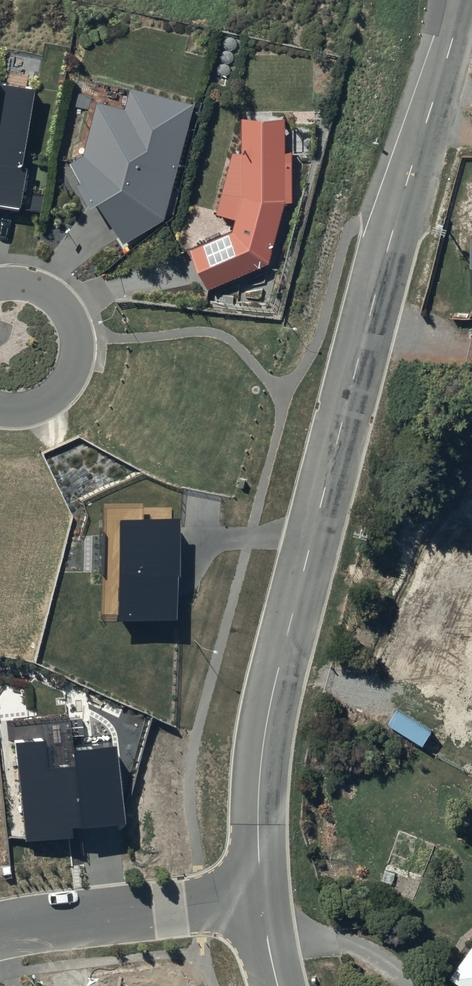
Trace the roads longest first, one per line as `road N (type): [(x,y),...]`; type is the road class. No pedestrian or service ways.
road 1 (unclassified): [(461,0),(396,217),(261,749),(261,899)]
road 2 (residential): [(261,899),(0,931)]
road 3 (residential): [(0,286),(32,285),(51,295),(79,344),(62,397),(7,413)]

